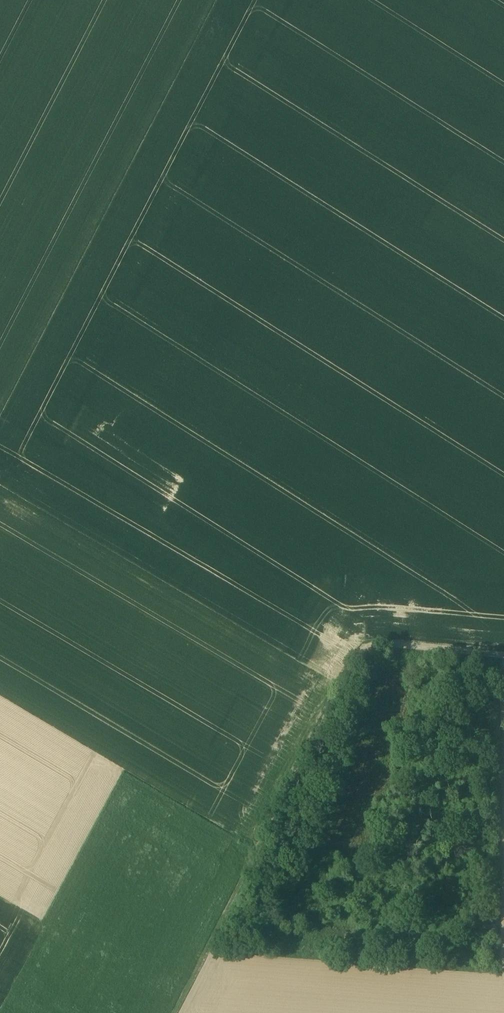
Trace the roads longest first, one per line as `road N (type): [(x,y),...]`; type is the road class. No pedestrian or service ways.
road 1 (track): [(174,1012),(358,657),(374,649),(503,659)]

